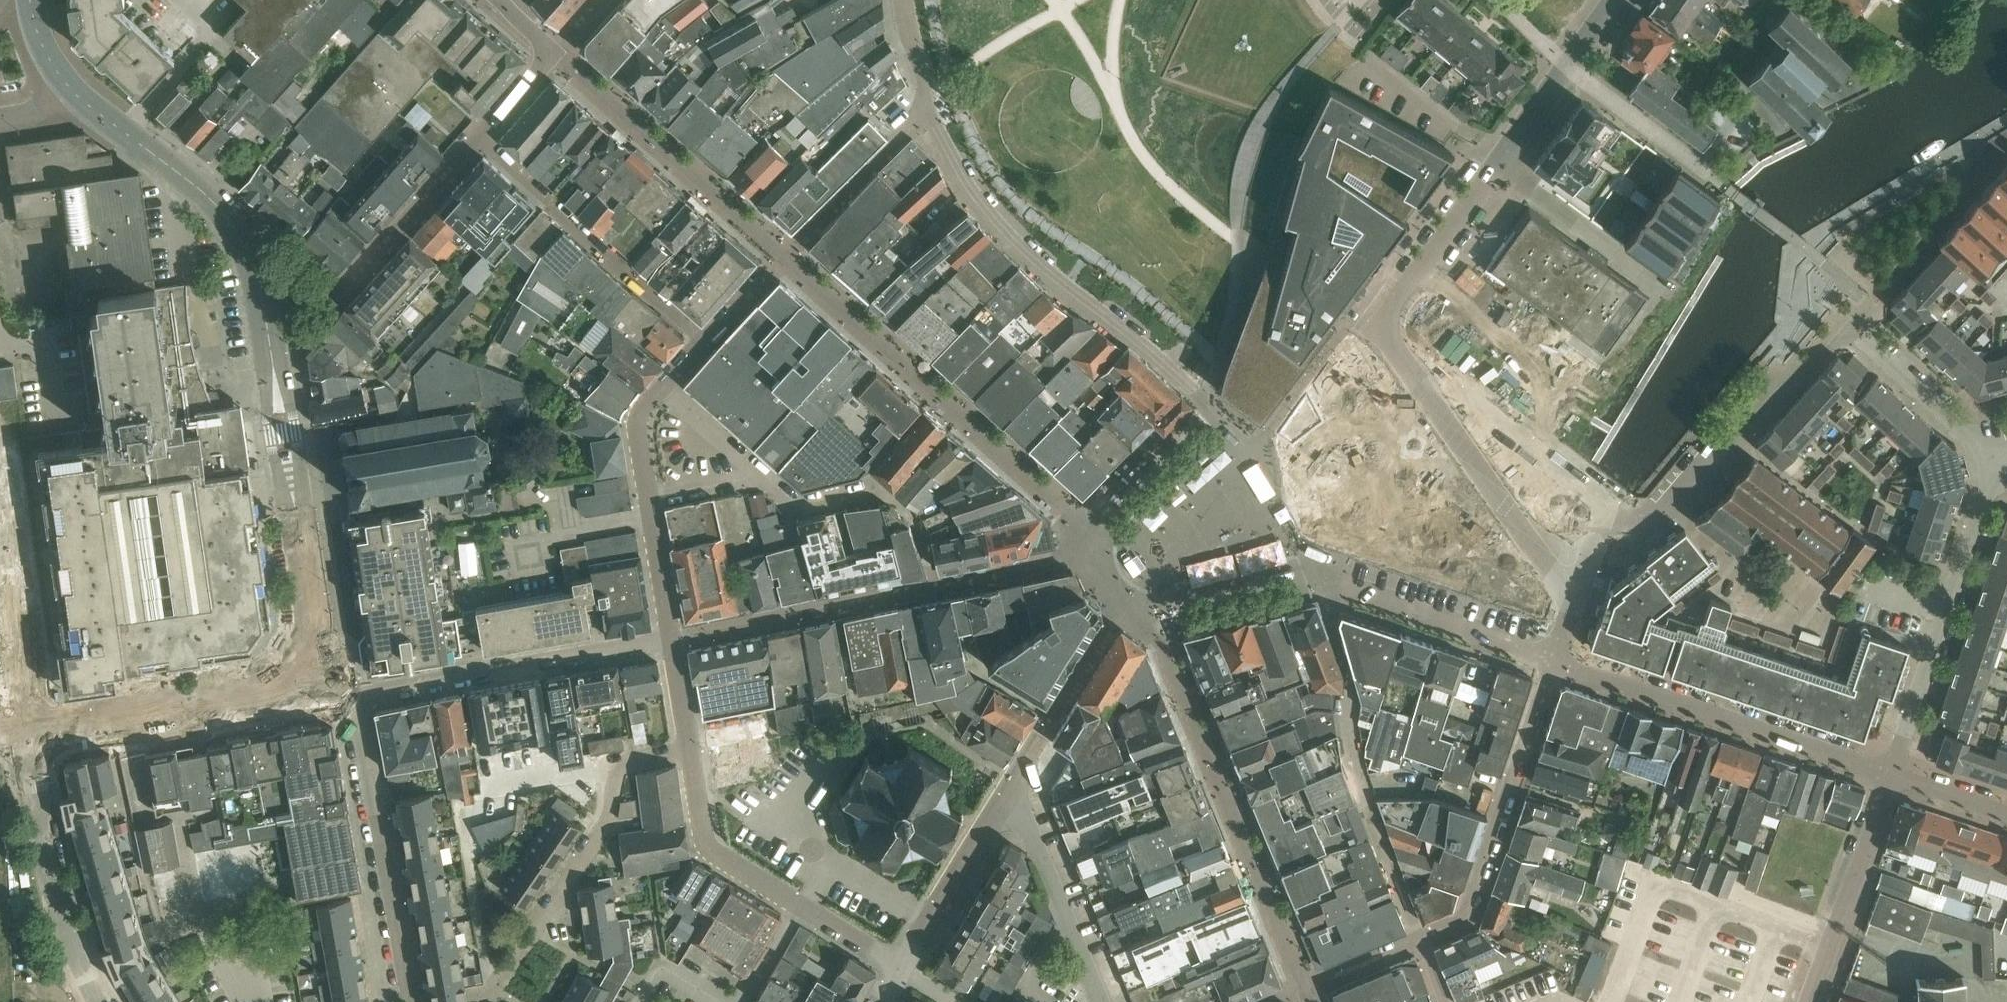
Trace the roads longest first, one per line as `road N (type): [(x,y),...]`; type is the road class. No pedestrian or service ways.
road 1 (residential): [(1608,506),(1384,334),(1567,67)]
road 2 (residential): [(1555,660),(1332,592),(1326,610),(1352,696),(1365,793),(1423,936)]
road 3 (residential): [(899,0),(928,109),(985,211),(1036,267),(1201,397)]
road 4 (residential): [(1100,1001),(1014,786),(902,971)]
road 5 (tertiary): [(263,305),(233,223),(209,196),(80,100),(48,58),(29,0)]
road 6 (residential): [(440,1001),(483,996),(610,820),(620,769),(694,755)]
road 7 (tertiary): [(301,664),(312,639),(312,606),(263,305)]
road 8 (residential): [(1893,774),(1555,660)]
road 9 (residential): [(1893,774),(1998,464)]
road 10 (residential): [(355,697),(672,640)]
road 11 (residential): [(694,755),(716,853),(902,971)]
road 12 (residential): [(1555,660),(1465,915),(1423,936)]
road 13 (residential): [(1608,506),(1647,522),(1834,325)]
road 14 (residential): [(412,1001),(355,697)]
road 15 (residential): [(704,342),(479,138)]
road 16 (tertiary): [(26,728),(256,695),(285,684),(301,664)]
road 17 (residential): [(97,1001),(63,928),(26,728)]
road 18 (residential): [(479,138),(349,280),(263,305)]
road 19 (residential): [(672,640),(935,587)]
road 20 (residential): [(672,640),(641,435),(662,388)]
road 21 (residential): [(875,491),(798,506),(662,388)]
road 22 (residential): [(1893,774),(1808,1001)]
road 23 (residential): [(1998,464),(1834,325)]
road 24 (residential): [(497,0),(554,54),(479,138)]
road 25 (residential): [(1555,660),(1608,506)]
road 26 (residential): [(1423,936),(1276,1001)]
road 27 (residential): [(1567,67),(1684,153)]
road 28 (residential): [(2006,814),(1893,774)]

